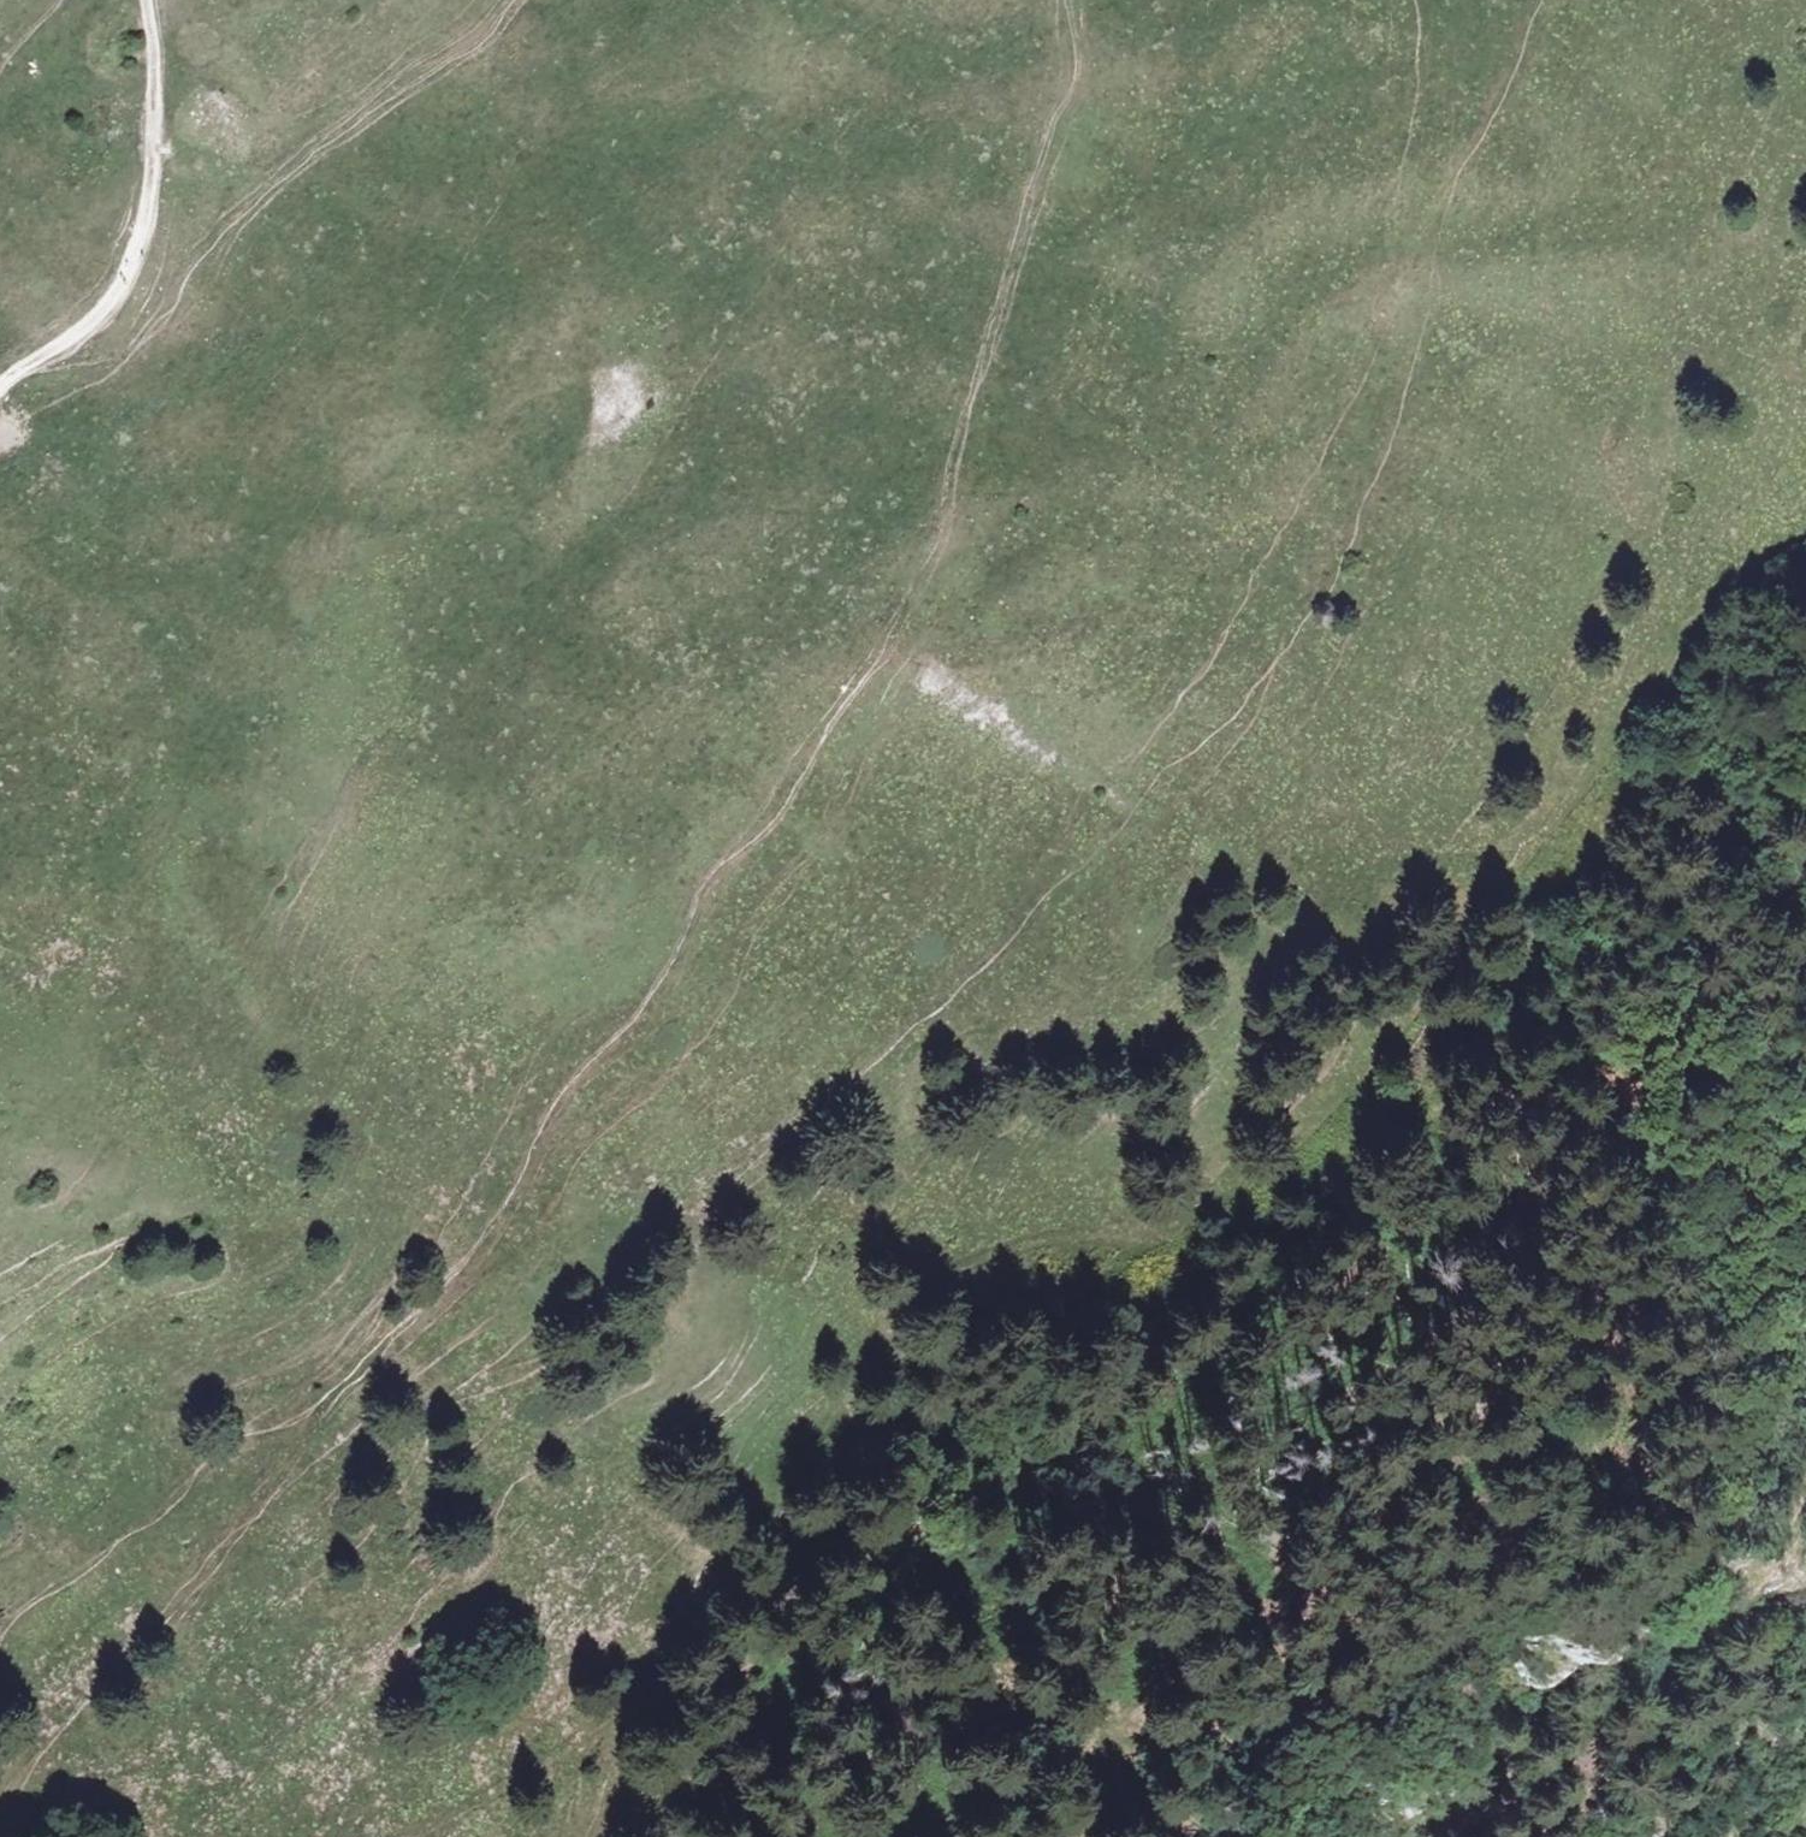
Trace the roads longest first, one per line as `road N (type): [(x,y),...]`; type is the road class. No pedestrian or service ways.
road 1 (track): [(410,1836),(629,1701),(775,1500),(832,1399),(897,1318),(965,1266),(1035,1244),(1110,1244)]
road 2 (track): [(146,0),(157,126),(150,204),(133,259),(108,309),(0,384)]

